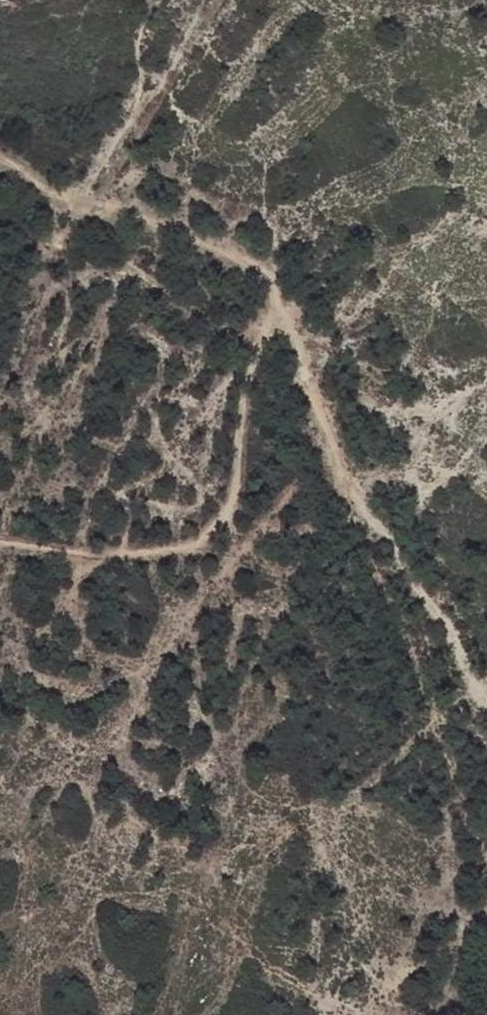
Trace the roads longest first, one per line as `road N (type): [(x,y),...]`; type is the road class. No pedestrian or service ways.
road 1 (track): [(0,160),(270,281),(365,510),(486,709)]
road 2 (track): [(285,320),(256,356),(232,498),(215,529),(187,543),(90,557),(0,548)]

